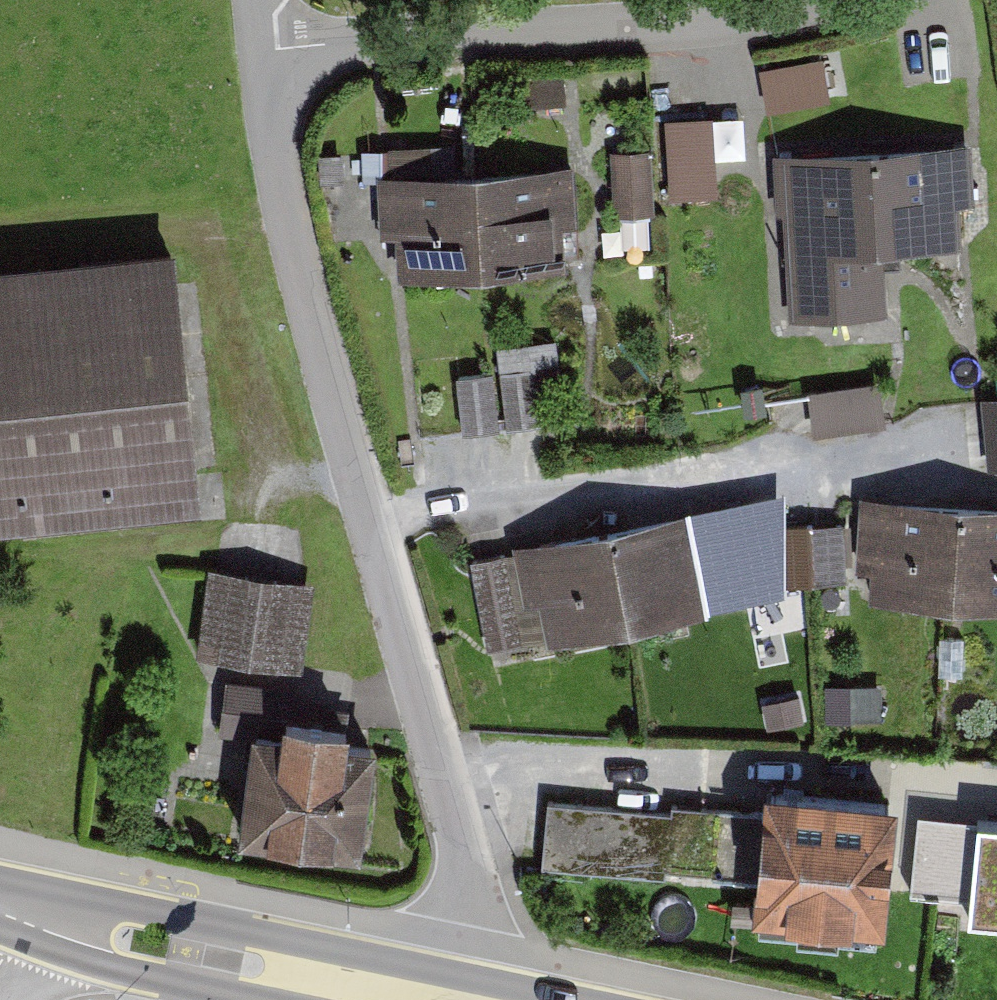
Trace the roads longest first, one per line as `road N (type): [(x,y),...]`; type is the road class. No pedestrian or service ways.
road 1 (residential): [(262,49),(291,218),(481,942),(469,999)]
road 2 (residential): [(827,0),(710,16),(262,49)]
road 3 (secondary): [(434,999),(119,936),(0,901)]

